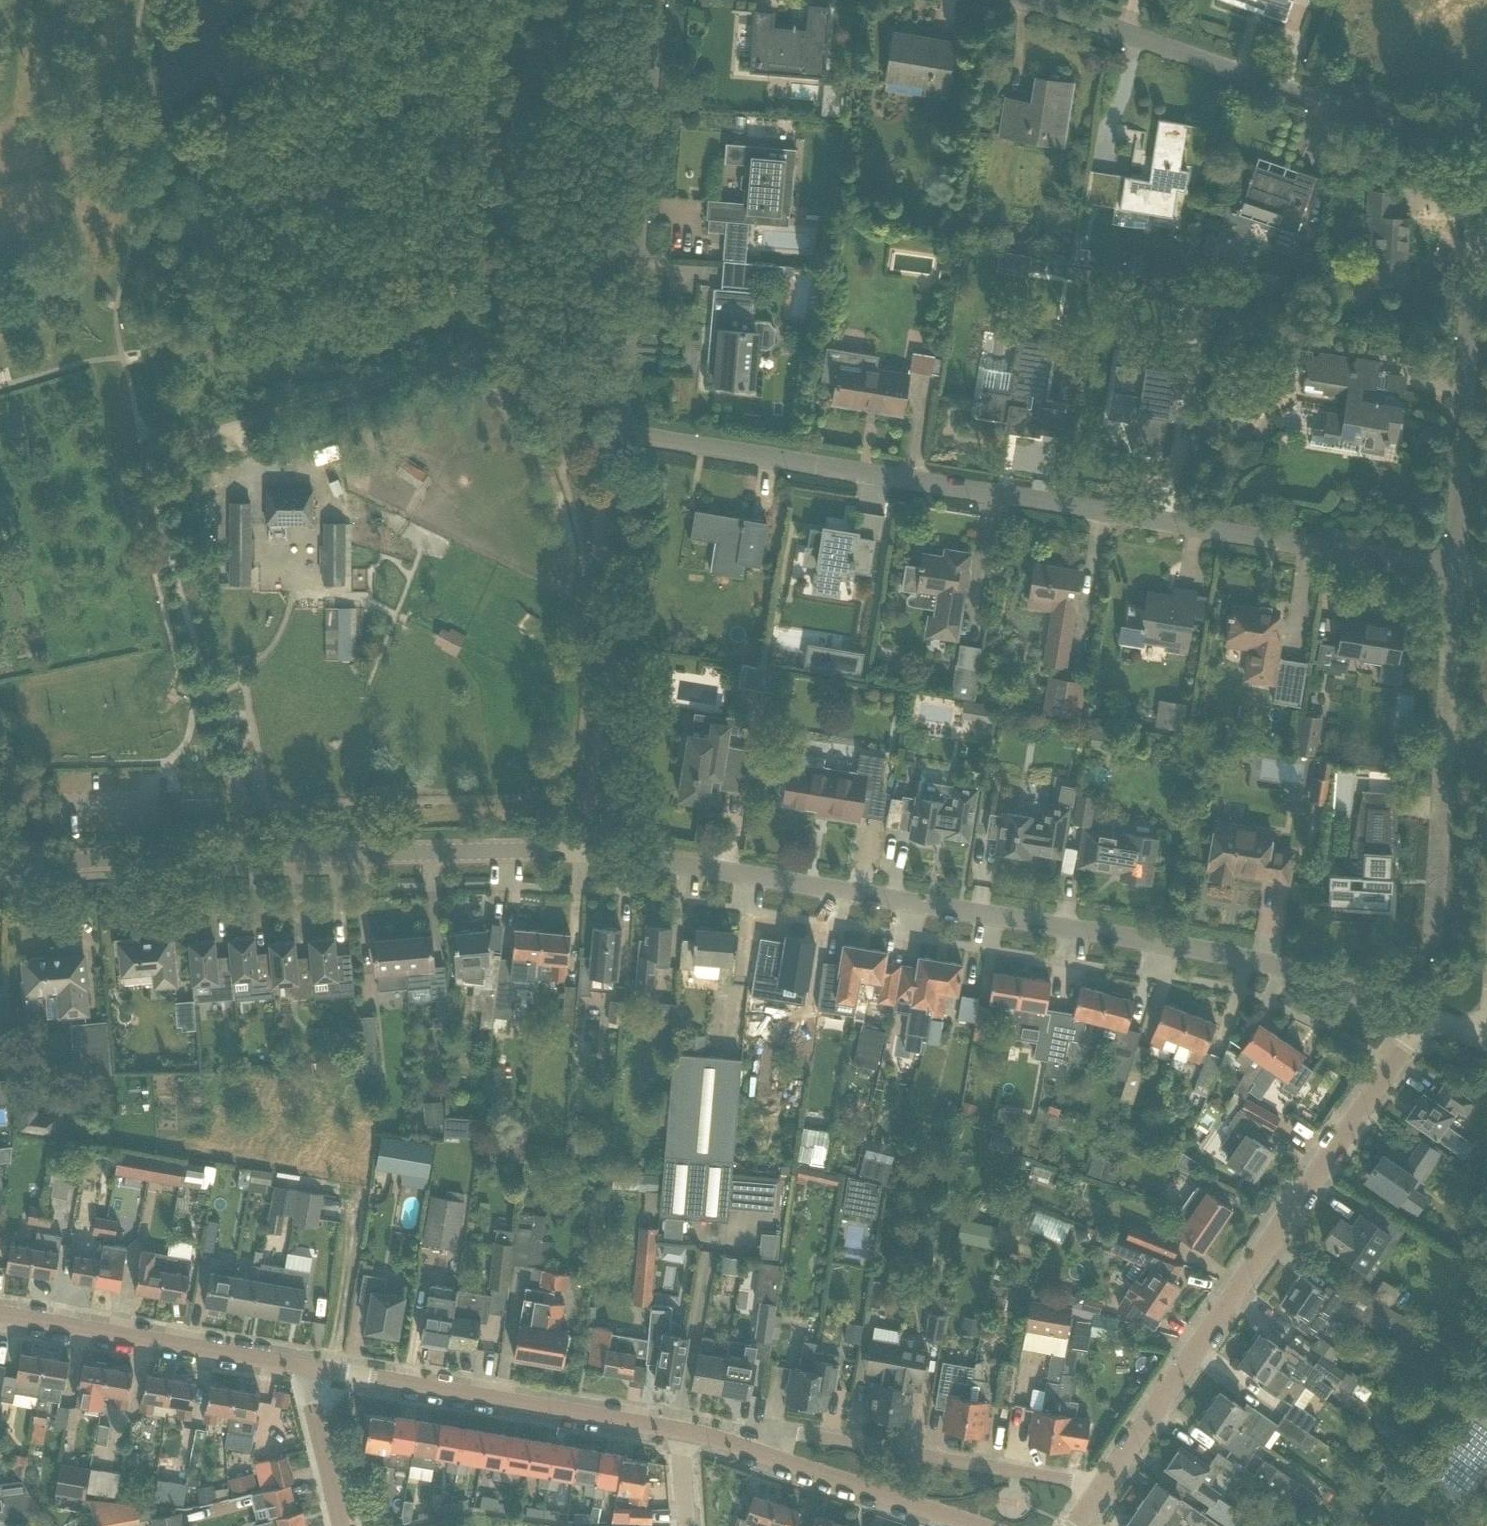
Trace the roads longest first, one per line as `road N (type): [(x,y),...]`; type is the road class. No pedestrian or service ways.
road 1 (residential): [(1424,1015),(1221,952),(589,854),(156,858),(46,863),(0,882)]
road 2 (residential): [(1454,560),(618,426),(656,0)]
road 3 (residential): [(1077,1525),(1424,1015)]
road 4 (residential): [(1482,146),(1067,0)]
road 5 (residential): [(1454,560),(1482,146)]
road 6 (residential): [(1430,956),(1454,560)]
road 7 (residential): [(679,1433),(301,1370)]
road 8 (residential): [(983,1525),(732,1443),(679,1433)]
road 9 (track): [(595,63),(512,369)]
road 10 (residential): [(301,1370),(0,1320)]
road 11 (residential): [(340,1525),(301,1370)]

